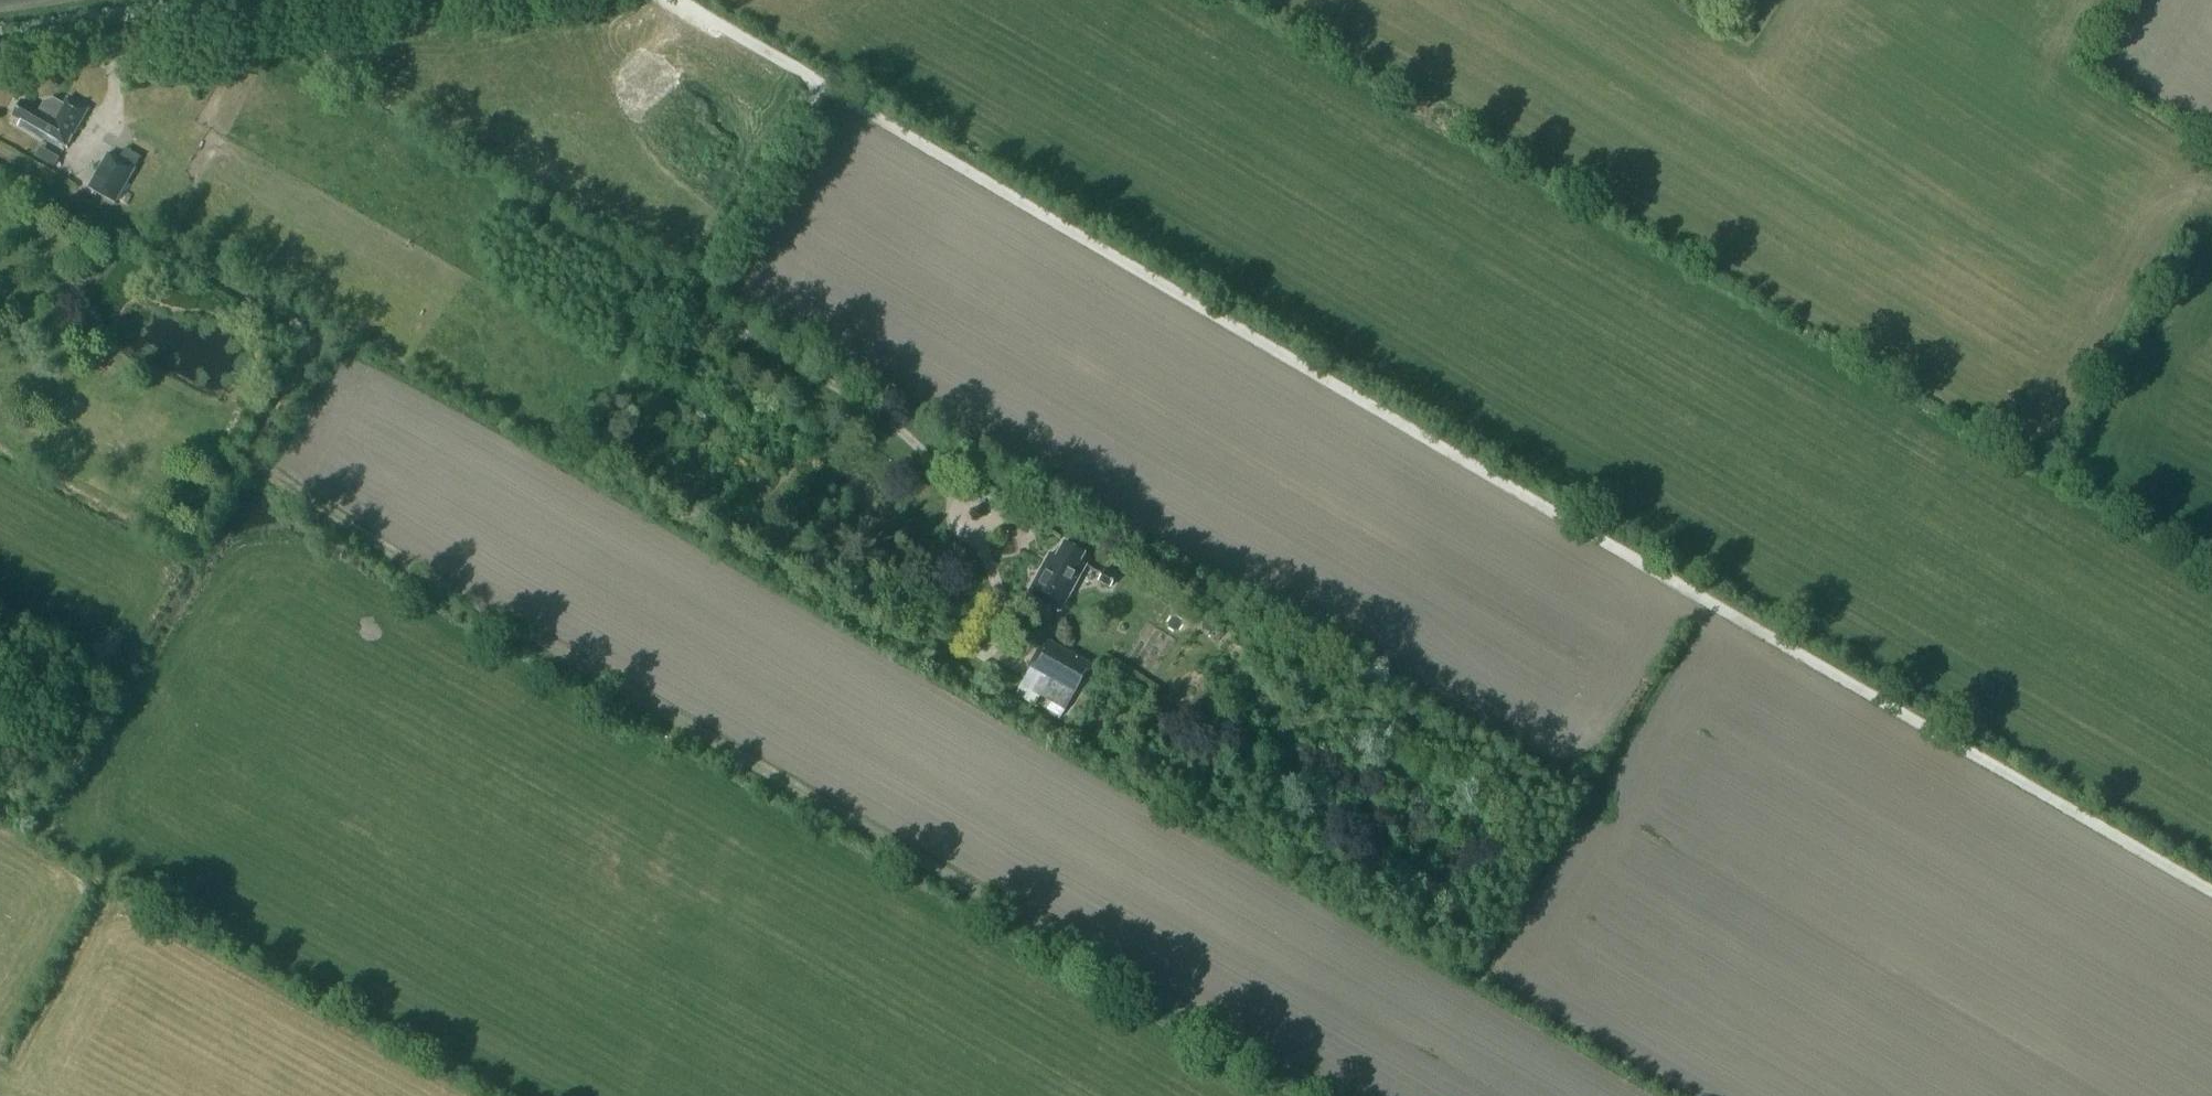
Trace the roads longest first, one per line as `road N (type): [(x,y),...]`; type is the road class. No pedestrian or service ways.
road 1 (unclassified): [(0,56),(390,0)]

